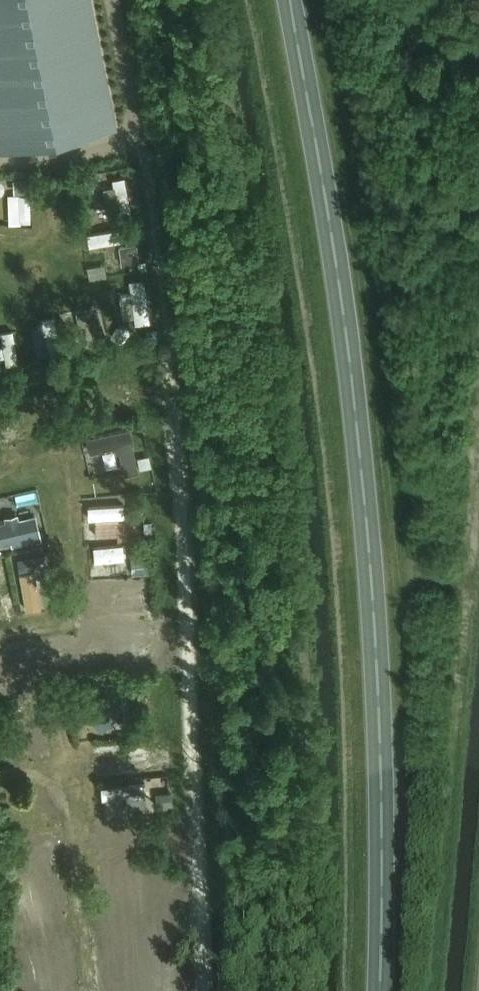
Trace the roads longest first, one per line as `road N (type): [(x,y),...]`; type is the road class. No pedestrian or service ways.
road 1 (trunk): [(383,990),(379,727),(363,518),(327,230),(286,0)]

